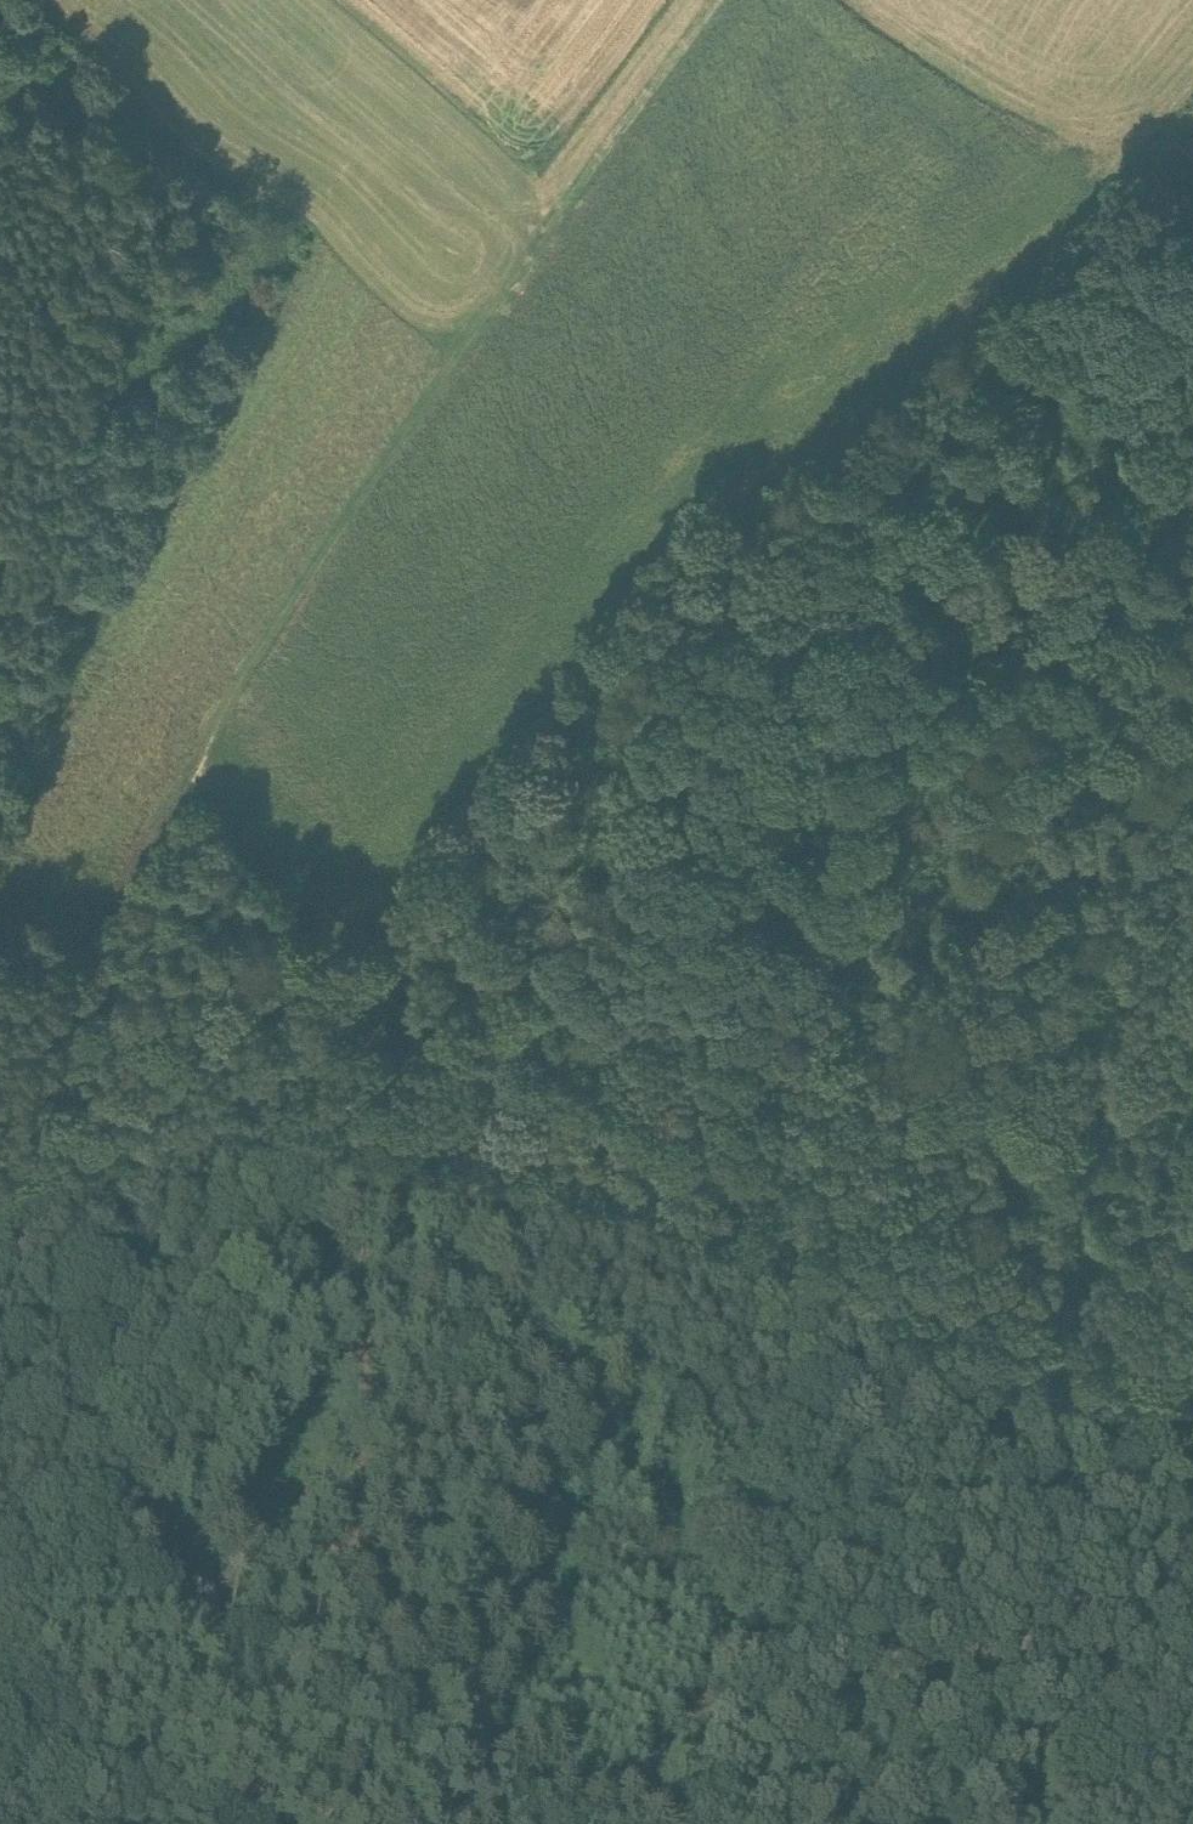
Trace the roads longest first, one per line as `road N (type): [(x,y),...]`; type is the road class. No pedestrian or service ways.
road 1 (track): [(428,1823),(435,1776),(465,1715),(549,1615),(707,1561),(834,1493),(1041,1404),(1192,1365)]
road 2 (track): [(708,0),(578,164)]

